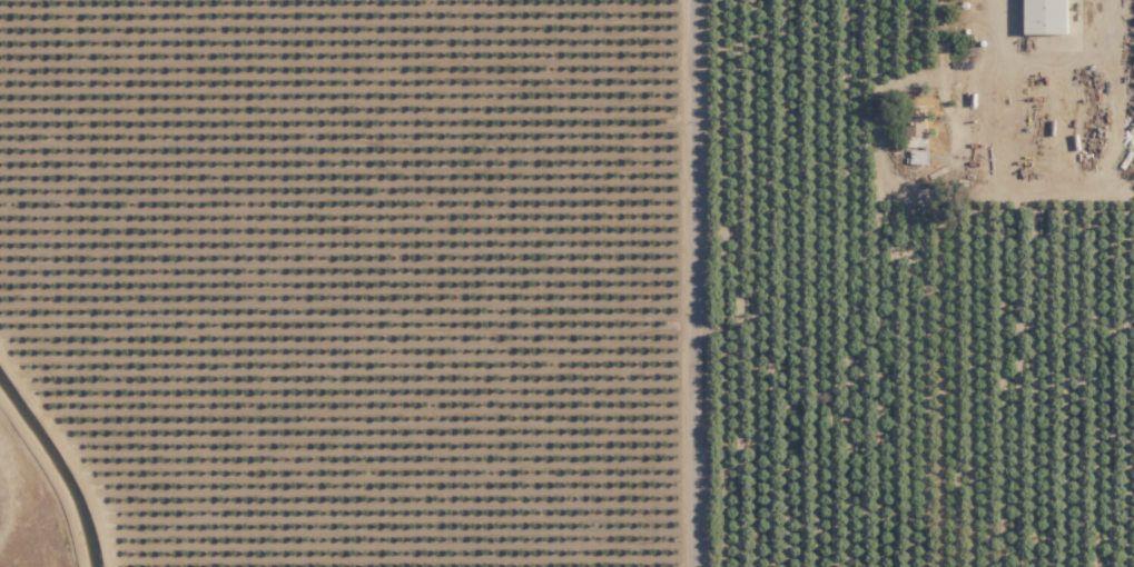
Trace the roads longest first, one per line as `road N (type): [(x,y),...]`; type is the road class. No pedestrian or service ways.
road 1 (residential): [(695,566),(693,0)]

